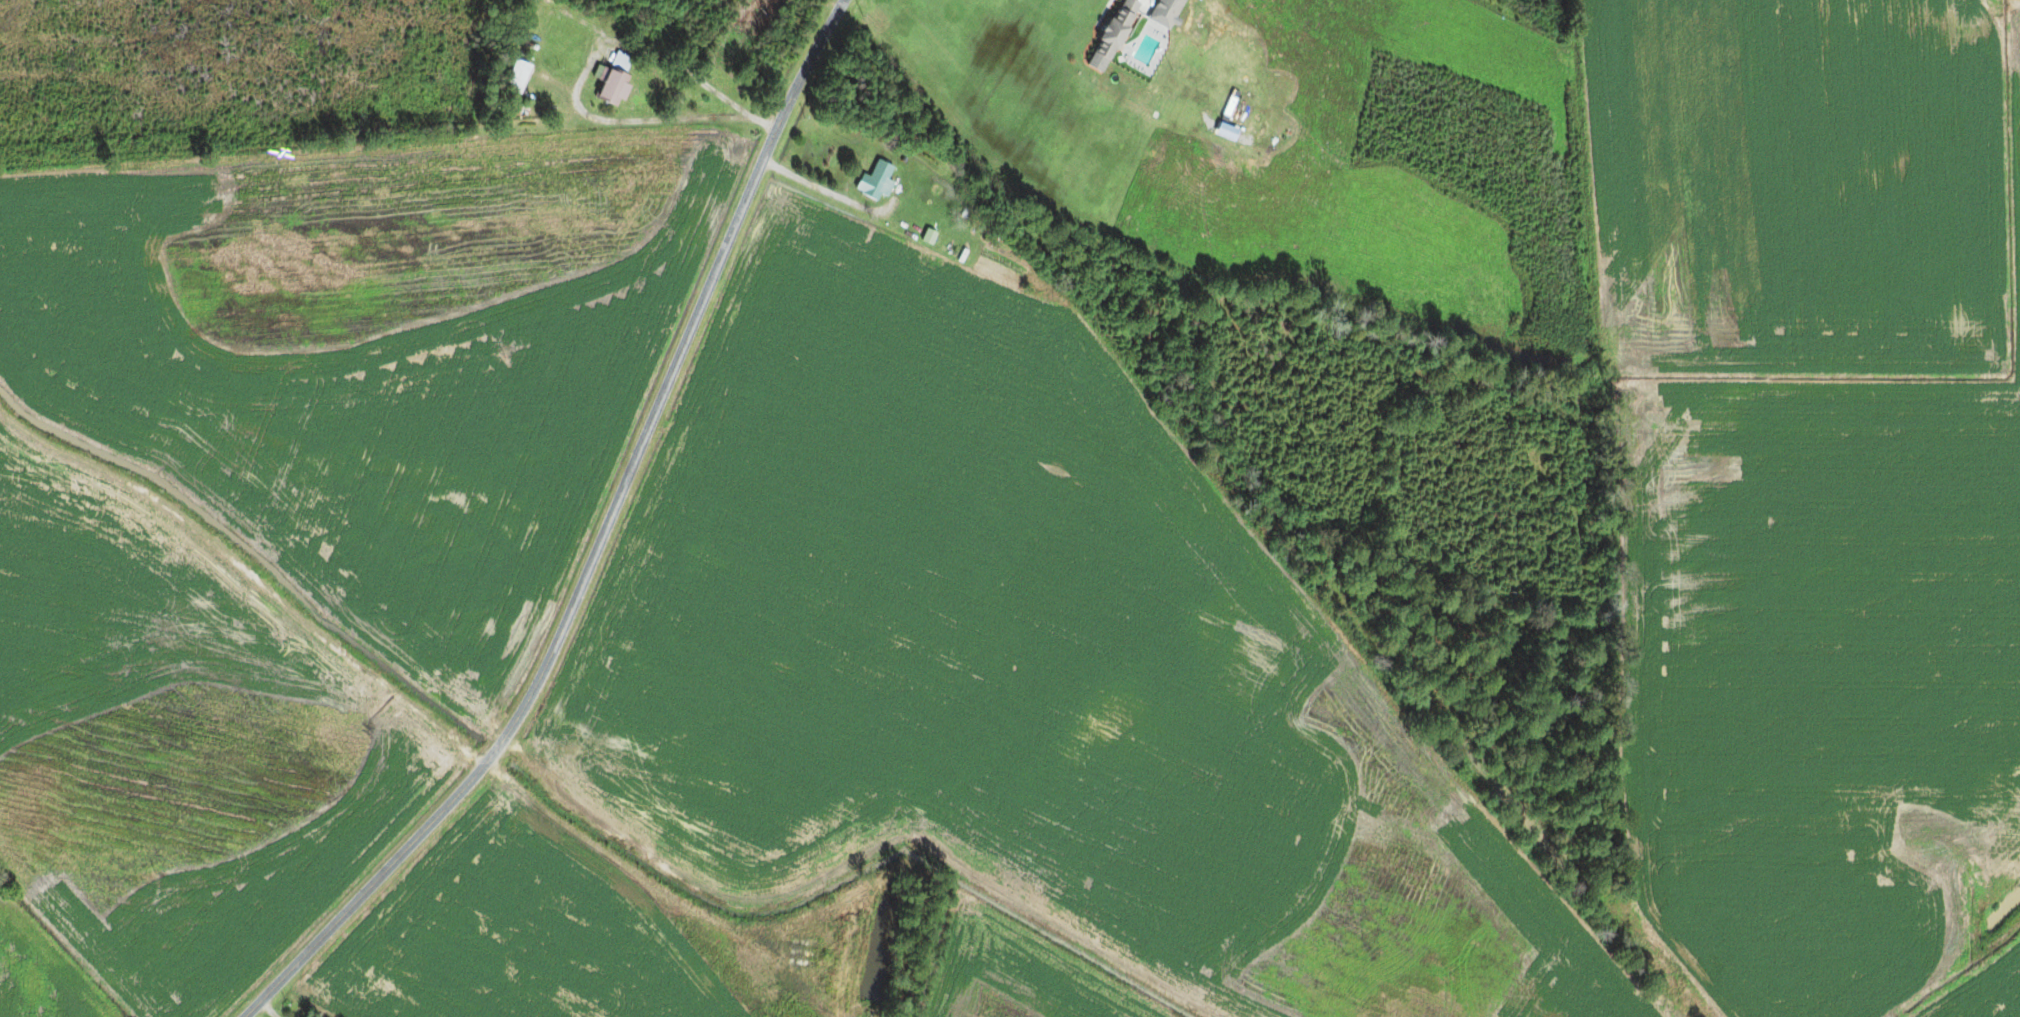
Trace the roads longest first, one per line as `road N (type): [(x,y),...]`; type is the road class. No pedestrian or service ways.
road 1 (residential): [(245,1016),(470,782),(521,712),(781,120),(844,0)]

